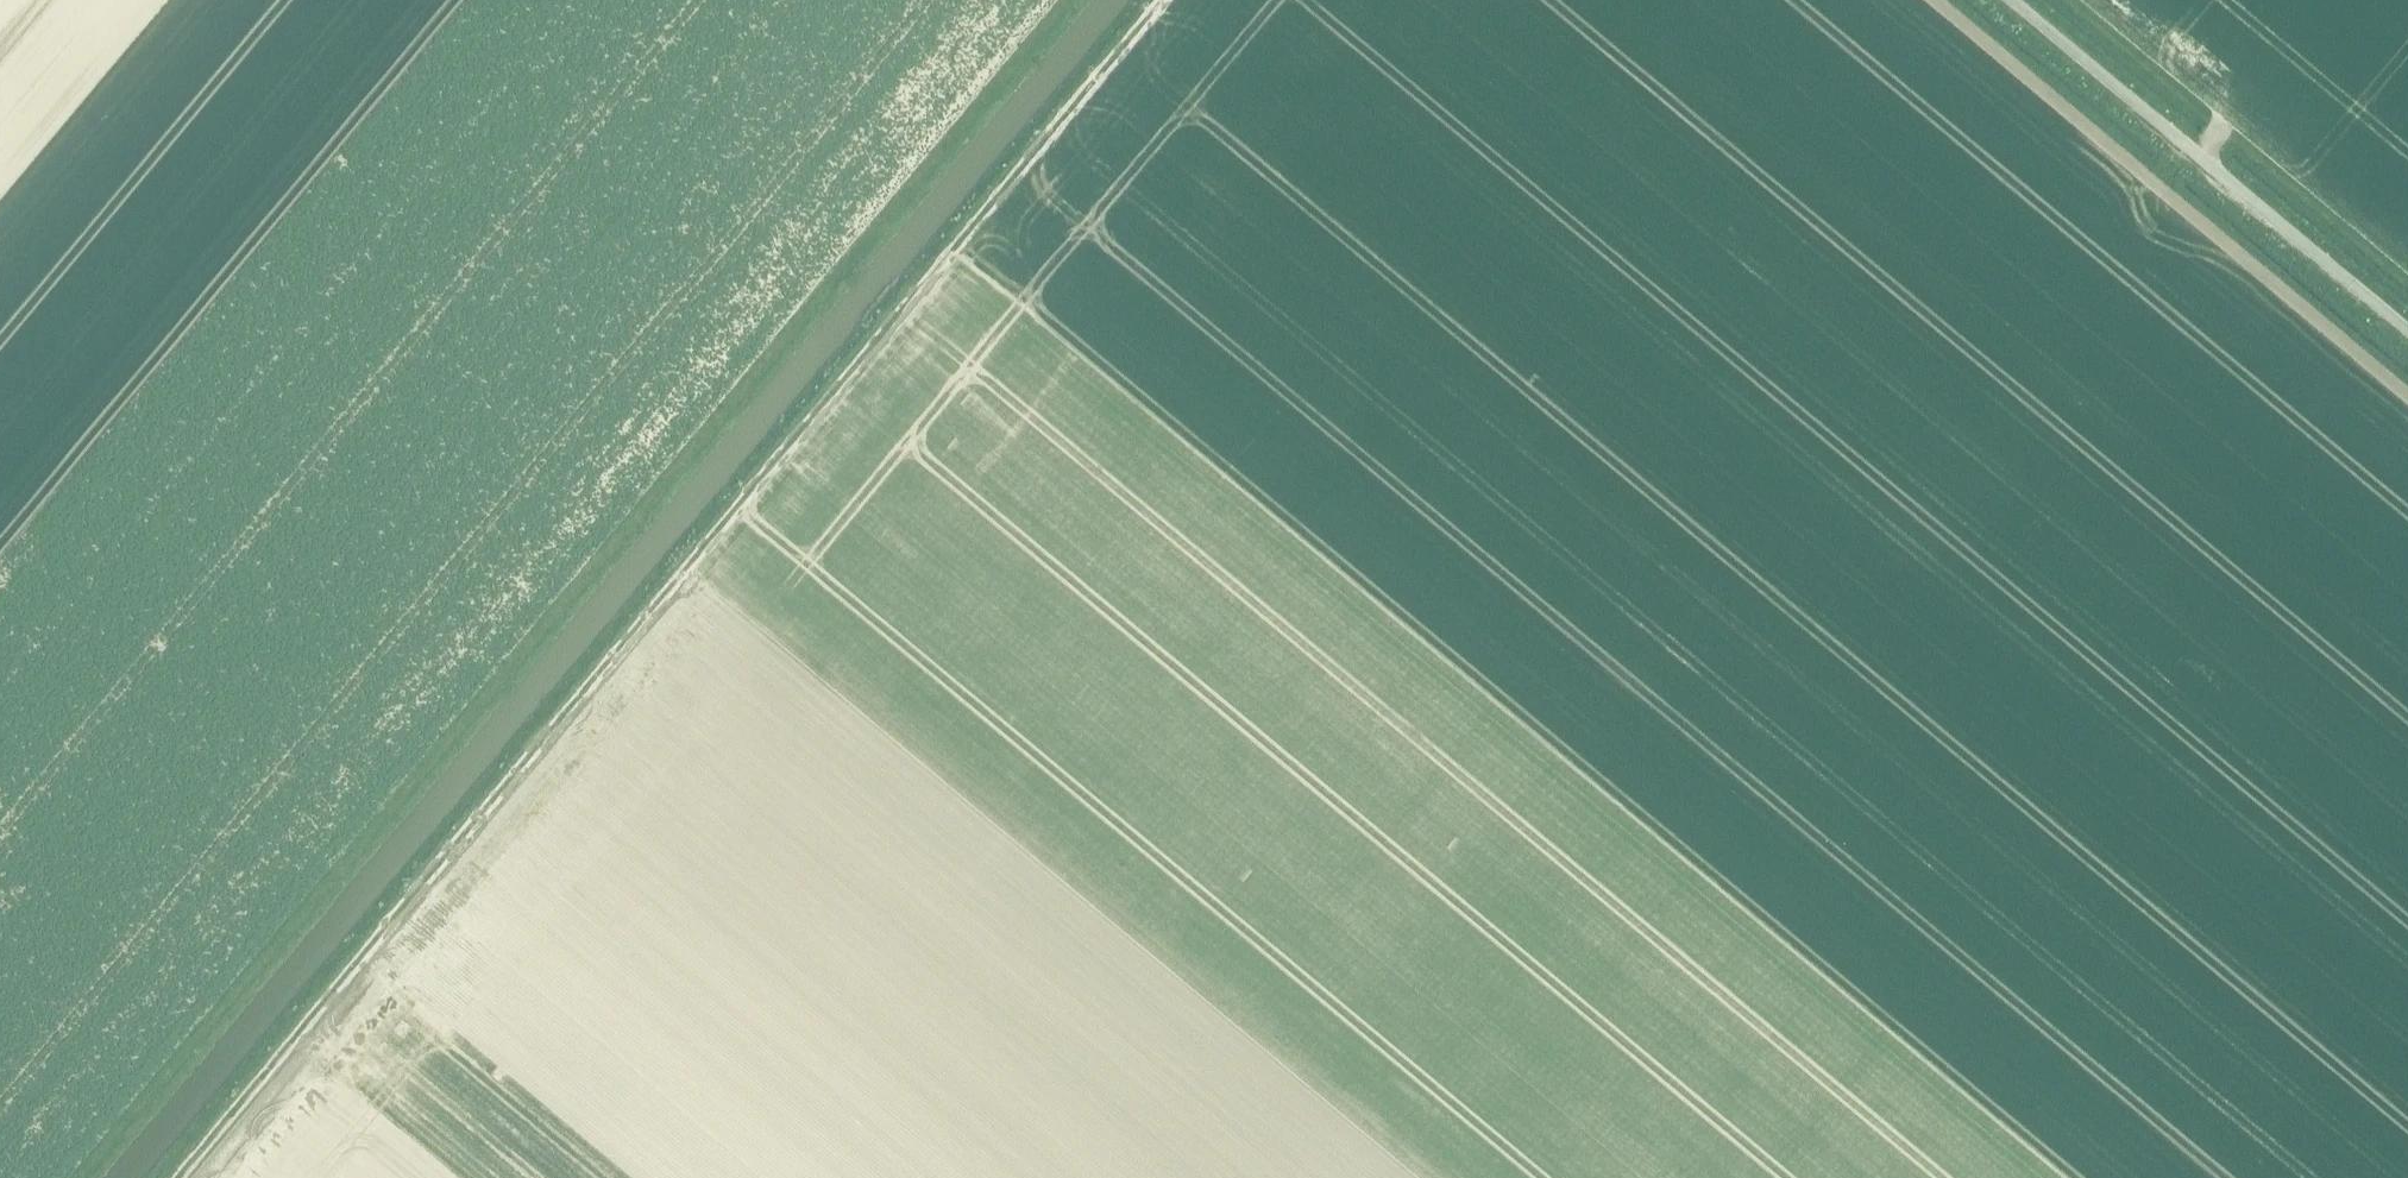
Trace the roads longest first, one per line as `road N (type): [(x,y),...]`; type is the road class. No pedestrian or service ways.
road 1 (unclassified): [(2407,331),(2014,0)]

